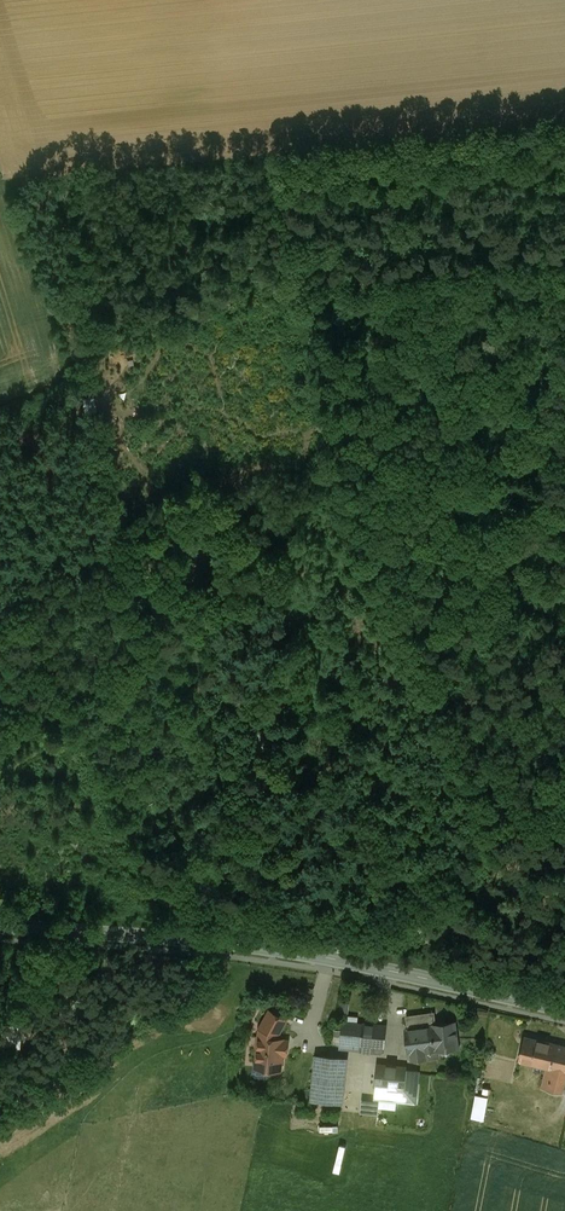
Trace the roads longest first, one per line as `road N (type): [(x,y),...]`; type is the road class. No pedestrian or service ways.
road 1 (track): [(278,149),(290,291),(281,300),(89,343),(83,360),(111,532),(105,544),(21,566),(15,576),(56,702),(35,750),(0,769)]
road 2 (tertiary): [(0,926),(267,948),(564,1010)]
road 3 (track): [(267,948),(270,843),(250,709),(196,625),(105,544)]
road 4 (track): [(420,876),(564,793)]

